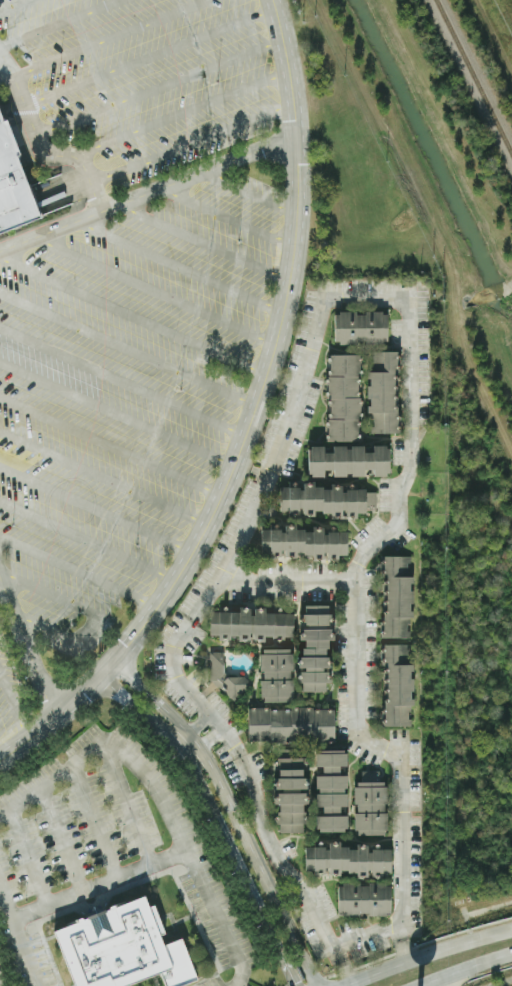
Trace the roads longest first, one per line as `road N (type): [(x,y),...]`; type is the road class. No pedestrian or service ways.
road 1 (secondary): [(511,929),(344,985)]

